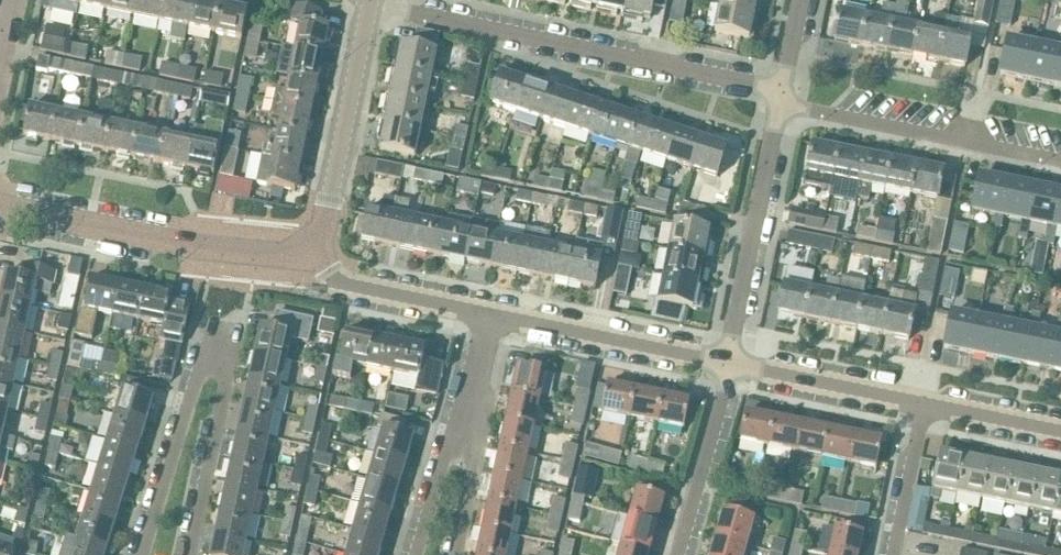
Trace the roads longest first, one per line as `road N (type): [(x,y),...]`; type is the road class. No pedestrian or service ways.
road 1 (residential): [(187,554),(235,336),(230,326),(209,340),(141,554)]
road 2 (residential): [(782,103),(760,88),(369,4)]
road 3 (tertiary): [(0,209),(245,256),(291,256),(312,245)]
road 4 (residential): [(1060,163),(782,103)]
road 5 (residential): [(730,365),(782,103)]
road 6 (tertiary): [(312,245),(322,228),(369,4)]
road 7 (residential): [(730,365),(489,312)]
road 8 (residential): [(489,312),(352,288),(312,245)]
road 9 (residential): [(678,554),(730,365)]
road 10 (residential): [(917,394),(730,365)]
road 11 (residential): [(884,554),(917,394)]
road 12 (residential): [(1060,428),(917,394)]
road 13 (residential): [(413,554),(446,453),(467,428)]
road 14 (residential): [(458,554),(477,458),(467,428)]

